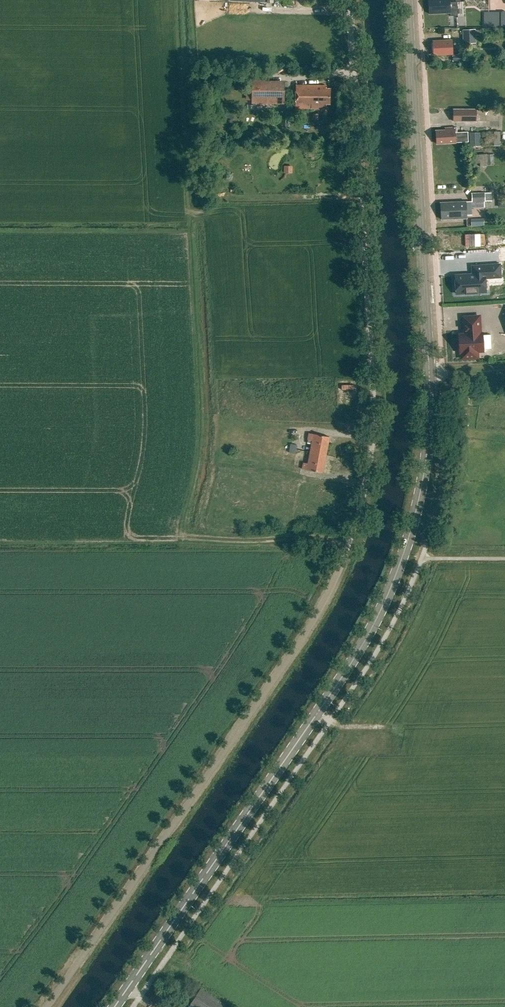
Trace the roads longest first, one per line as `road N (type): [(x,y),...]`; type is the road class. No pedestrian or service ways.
road 1 (unclassified): [(46,1006),(310,627),(360,510),(373,415),(349,0)]
road 2 (secondary): [(114,1006),(360,648),(408,540),(430,399),(406,0)]

